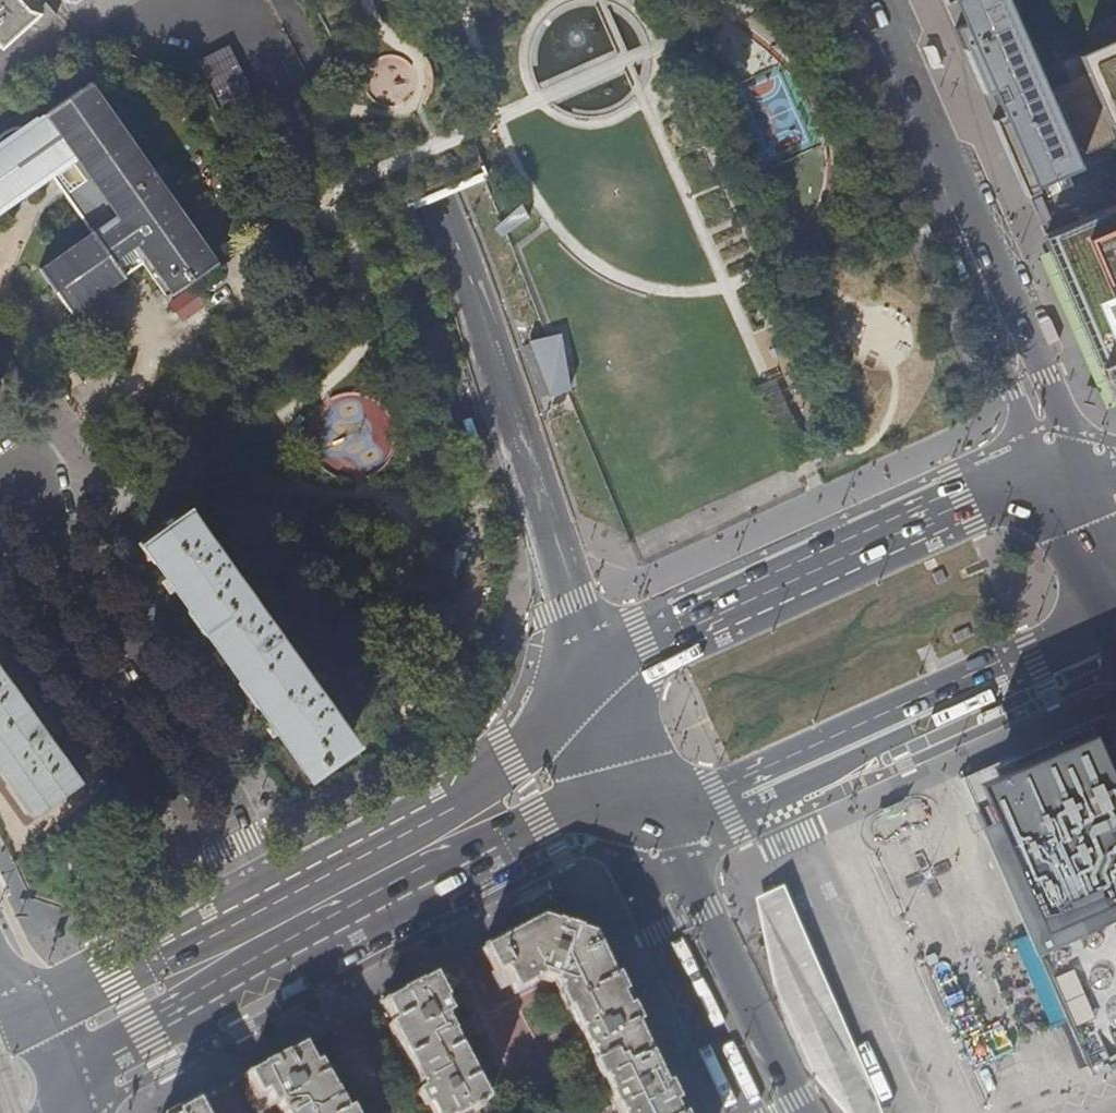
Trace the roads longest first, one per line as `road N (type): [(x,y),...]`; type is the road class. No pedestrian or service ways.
road 1 (trunk): [(1009,1112),(564,0)]
road 2 (trunk): [(481,0),(907,1112)]
road 3 (trunk): [(348,0),(443,202),(512,406),(589,687)]
road 4 (secondary): [(69,1111),(146,1032),(547,820),(631,822)]
road 5 (secondary): [(631,822),(723,799),(1035,659),(1115,601)]
road 6 (tertiary): [(840,0),(1050,481)]
road 7 (secondary): [(1086,475),(884,0)]
road 8 (secondary): [(1050,481),(964,501),(647,643),(589,687)]
road 9 (residential): [(222,826),(238,798),(31,495),(0,490)]
road 10 (secondary): [(589,687),(514,760),(458,798),(265,901)]
road 11 (residential): [(0,558),(192,824),(222,826)]
road 12 (trunk): [(631,822),(677,856),(806,1112)]
road 13 (residential): [(631,822),(661,931),(747,1112)]
road 14 (secondary): [(265,901),(29,1018)]
road 15 (secondary): [(589,687),(631,822)]

